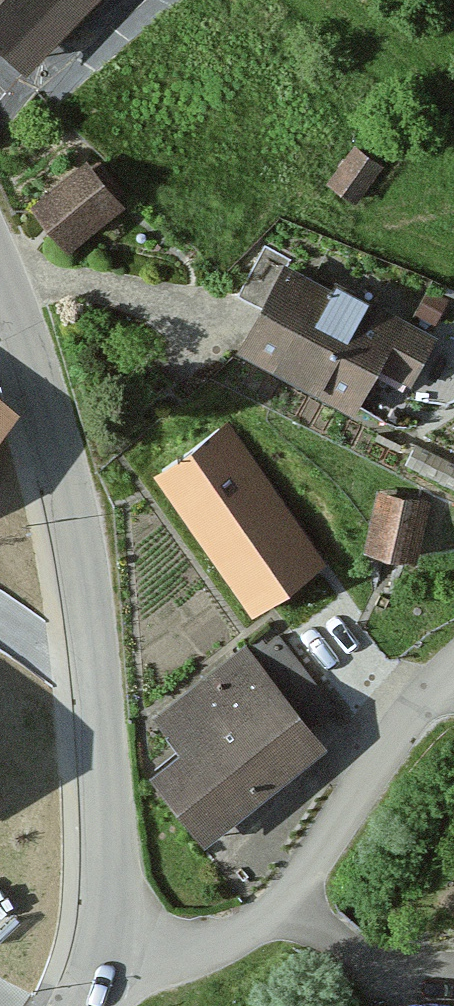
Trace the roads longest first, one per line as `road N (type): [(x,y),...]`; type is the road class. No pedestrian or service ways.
road 1 (residential): [(94,949),(103,762),(80,572),(33,374),(0,287)]
road 2 (residential): [(453,669),(416,706),(299,883),(253,924),(176,950),(94,949)]

